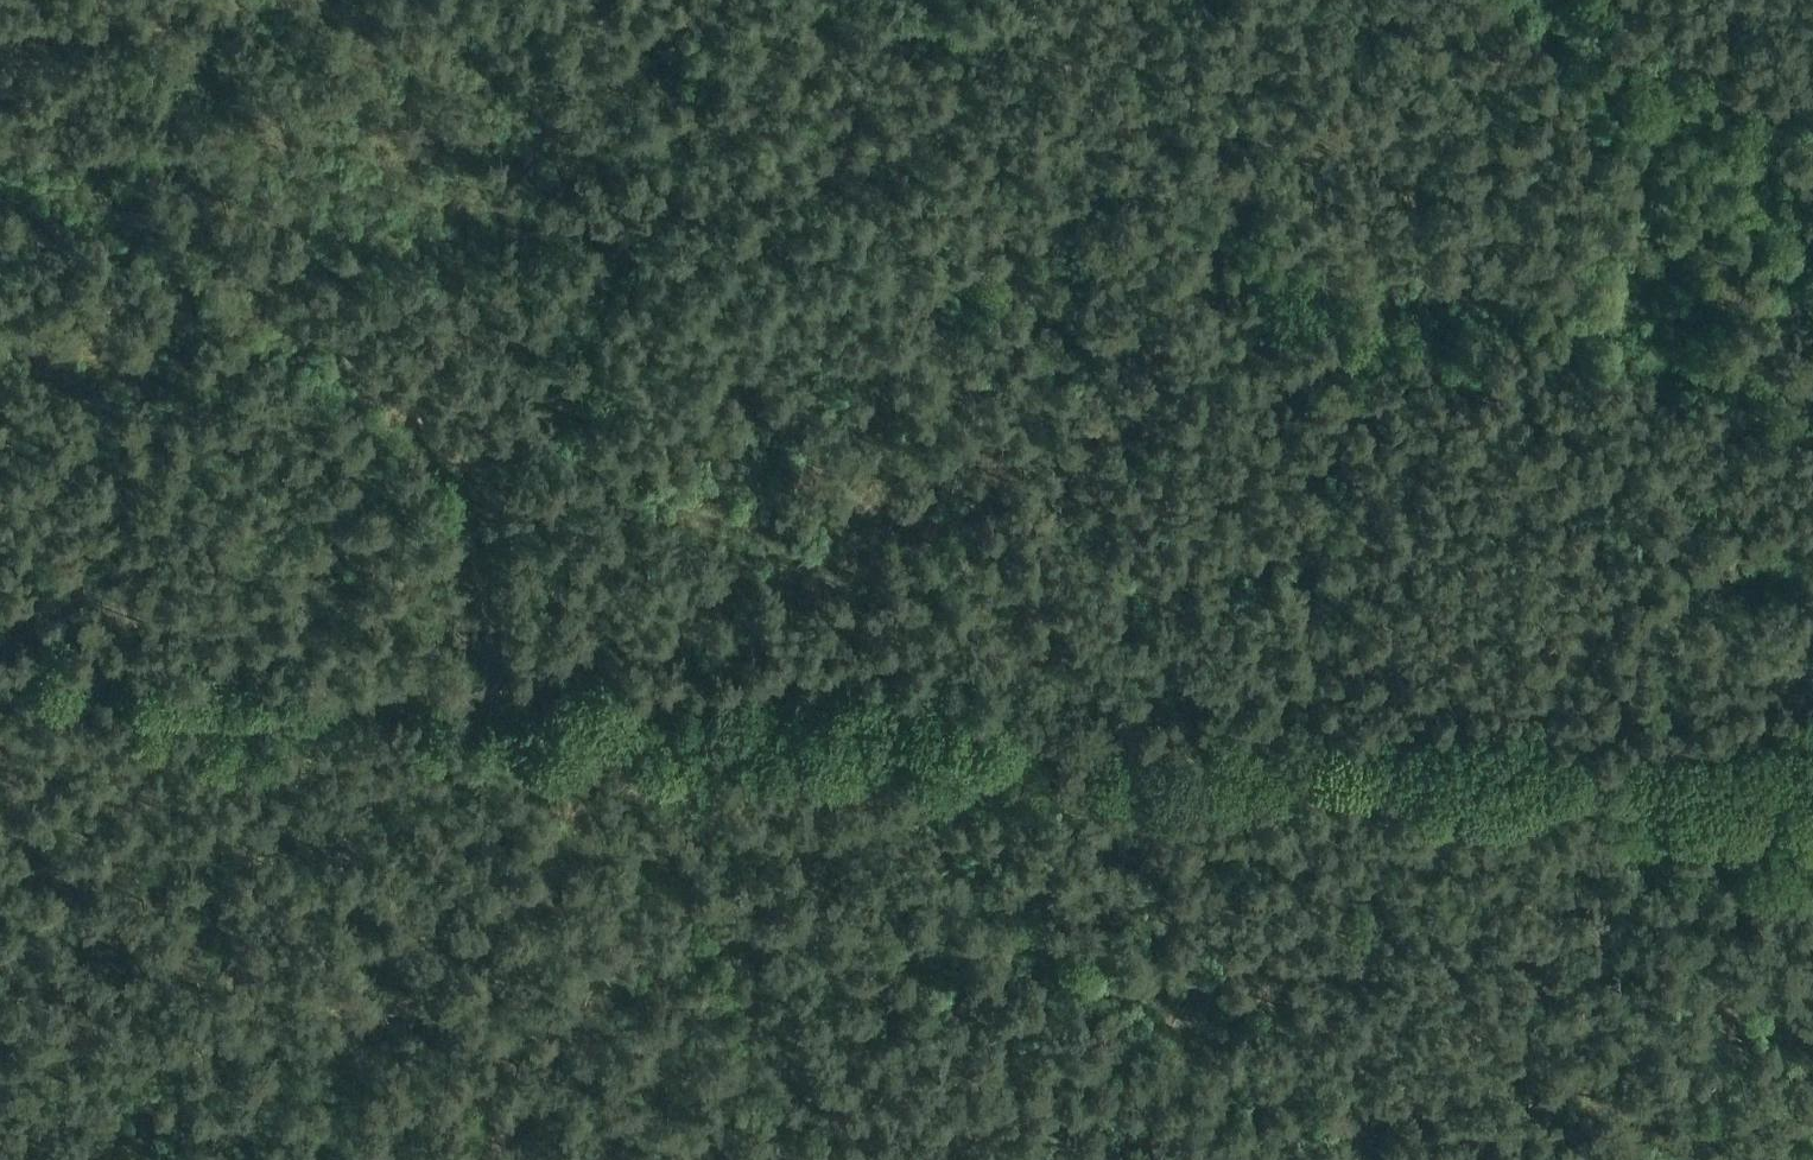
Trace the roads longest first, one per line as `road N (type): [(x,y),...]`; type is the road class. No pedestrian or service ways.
road 1 (track): [(950,0),(1045,91),(1215,213),(1794,528),(1806,587),(1729,764)]
road 2 (track): [(1729,764),(1030,730)]
road 3 (track): [(0,87),(193,224),(448,448),(489,471)]
road 4 (track): [(503,708),(500,755),(378,841),(0,972)]
road 5 (track): [(489,471),(560,406),(611,276),(694,125),(725,0)]
road 6 (track): [(503,708),(1030,730)]
road 7 (track): [(0,679),(503,708)]
road 8 (track): [(335,1159),(726,915)]
road 9 (track): [(1030,730),(863,813),(726,915)]
road 10 (track): [(726,915),(767,1047),(935,1159)]
road 11 (track): [(1812,239),(1595,0)]
road 12 (track): [(489,471),(471,536),(503,708)]

